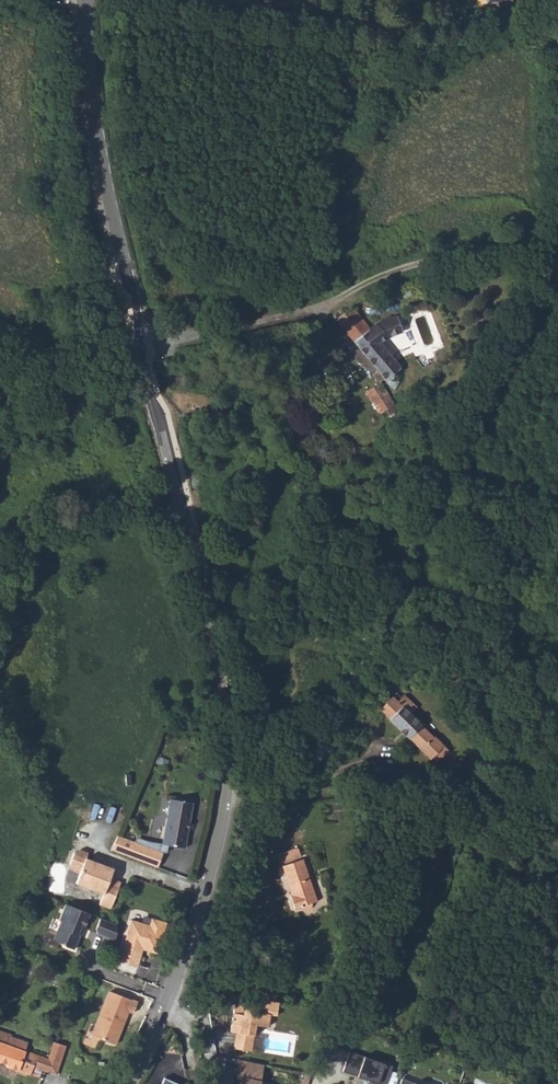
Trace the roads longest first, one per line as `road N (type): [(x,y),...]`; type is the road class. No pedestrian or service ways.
road 1 (tertiary): [(142,343),(227,692),(229,737),(221,826),(175,982),(126,1083)]
road 2 (tertiary): [(80,0),(103,202),(142,343)]
road 3 (track): [(557,248),(423,264),(346,293)]
road 4 (unclassified): [(346,293),(293,316),(142,343)]

